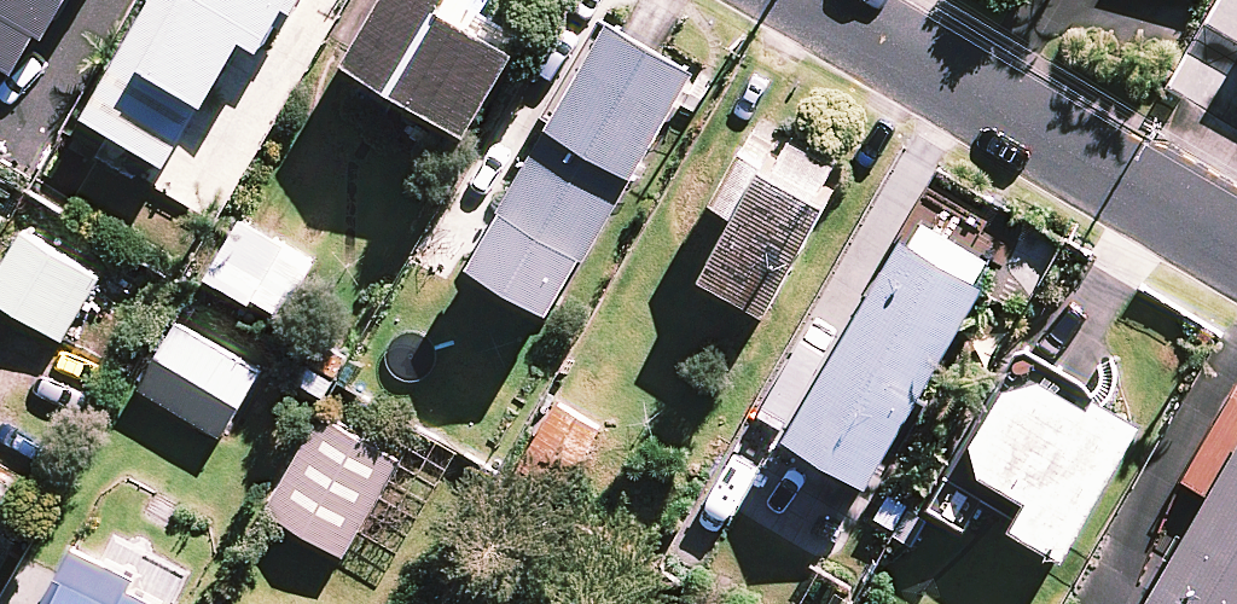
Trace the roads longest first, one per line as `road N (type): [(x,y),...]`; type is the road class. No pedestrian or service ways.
road 1 (residential): [(811,0),(1236,249)]

